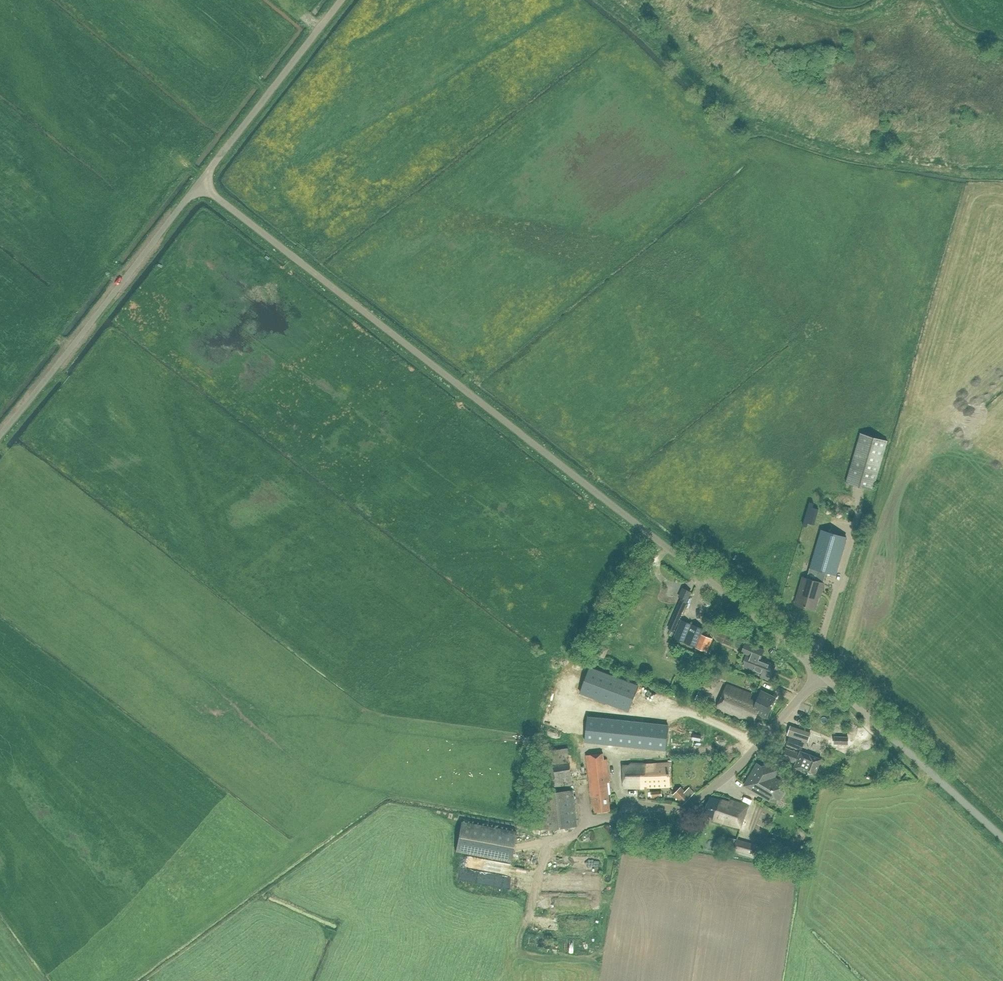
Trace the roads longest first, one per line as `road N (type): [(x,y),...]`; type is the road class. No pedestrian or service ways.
road 1 (unclassified): [(822,674),(199,182)]
road 2 (unclassified): [(0,432),(199,182)]
road 3 (unclassified): [(624,803),(671,809),(694,803),(822,674)]
road 4 (unclassified): [(1002,838),(822,674)]
road 5 (unclassified): [(199,182),(339,0)]

